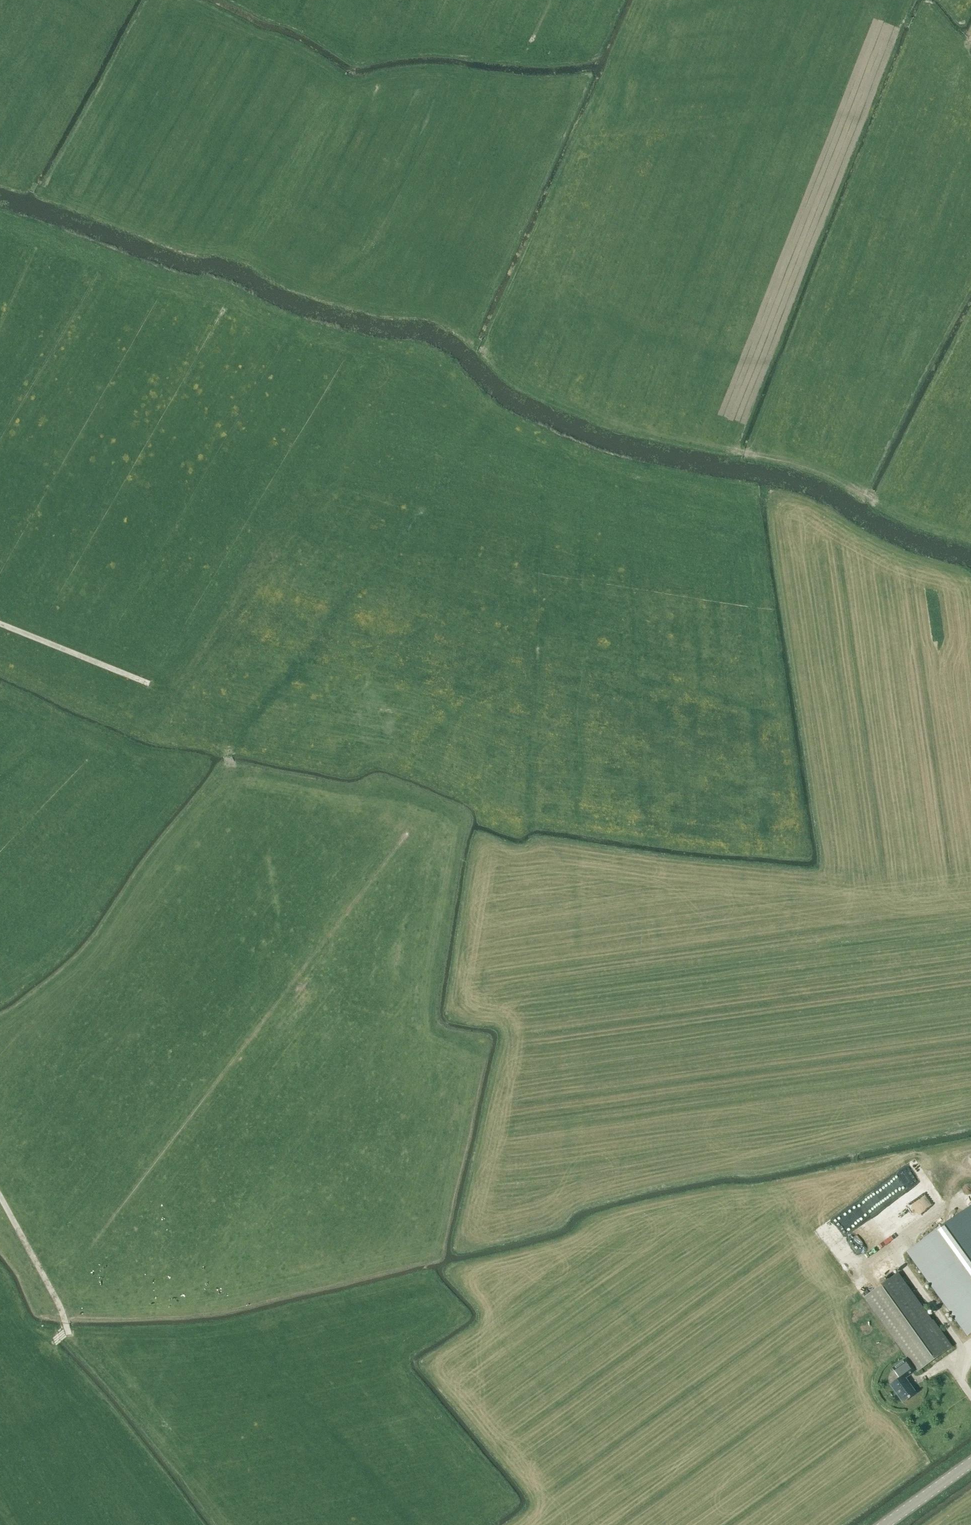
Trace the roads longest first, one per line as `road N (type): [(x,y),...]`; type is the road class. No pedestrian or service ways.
road 1 (track): [(0,1195),(63,1311),(68,1333),(54,1343)]
road 2 (track): [(147,683),(0,624)]

